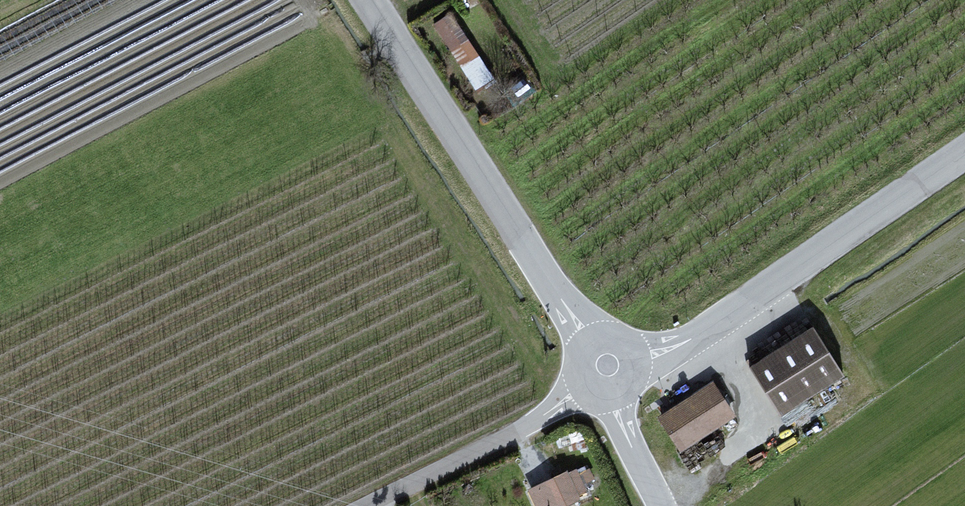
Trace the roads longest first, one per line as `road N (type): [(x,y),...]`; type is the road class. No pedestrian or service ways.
road 1 (unclassified): [(367,0),(588,338)]
road 2 (unclassified): [(640,357),(685,344),(964,153)]
road 3 (unclassified): [(370,505),(583,391)]

